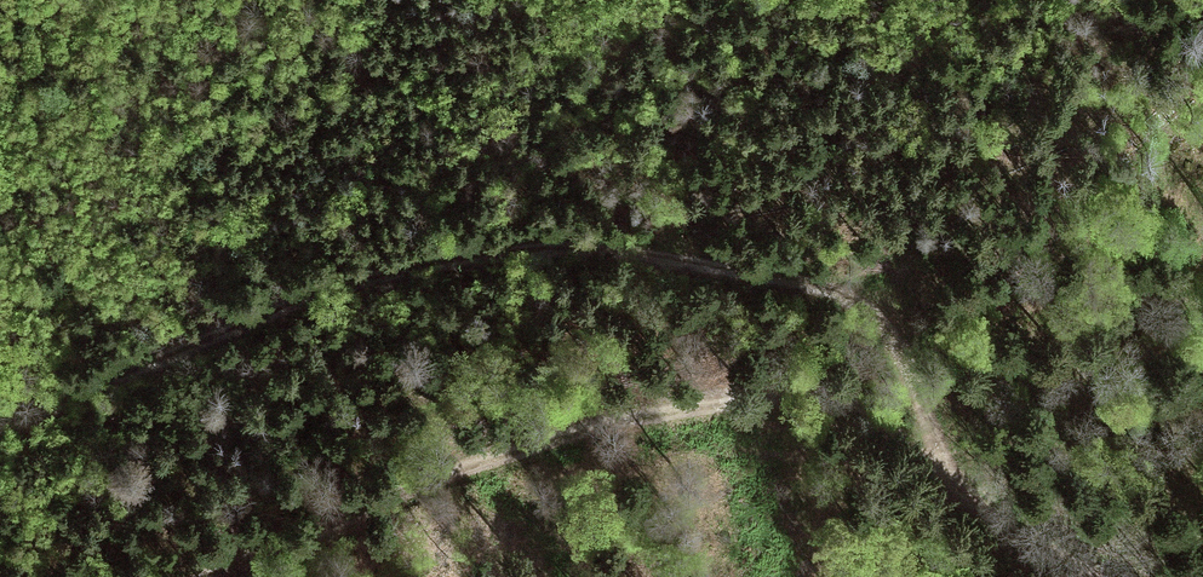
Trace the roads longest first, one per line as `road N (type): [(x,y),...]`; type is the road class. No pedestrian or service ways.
road 1 (track): [(1098,576),(965,489),(885,326),(839,292),(665,255),(521,245),(339,286),(0,425)]
road 2 (track): [(201,576),(411,485),(638,417),(826,395),(870,411),(910,453),(965,489)]

